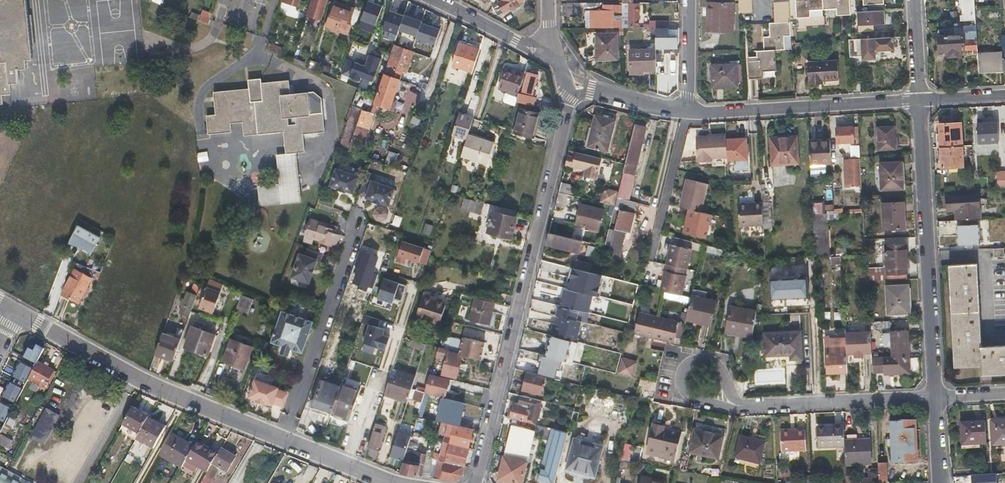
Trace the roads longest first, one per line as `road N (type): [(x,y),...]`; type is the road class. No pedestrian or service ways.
road 1 (residential): [(392,482),(141,381),(16,312)]
road 2 (residential): [(475,482),(565,117),(565,85)]
road 3 (residential): [(920,102),(936,398)]
road 4 (residential): [(687,112),(920,102)]
road 5 (residential): [(936,398),(739,407)]
road 6 (residential): [(556,60),(439,0)]
road 7 (residential): [(739,407),(693,398),(680,386),(680,372),(695,357),(722,367)]
road 8 (residential): [(565,85),(687,112)]

